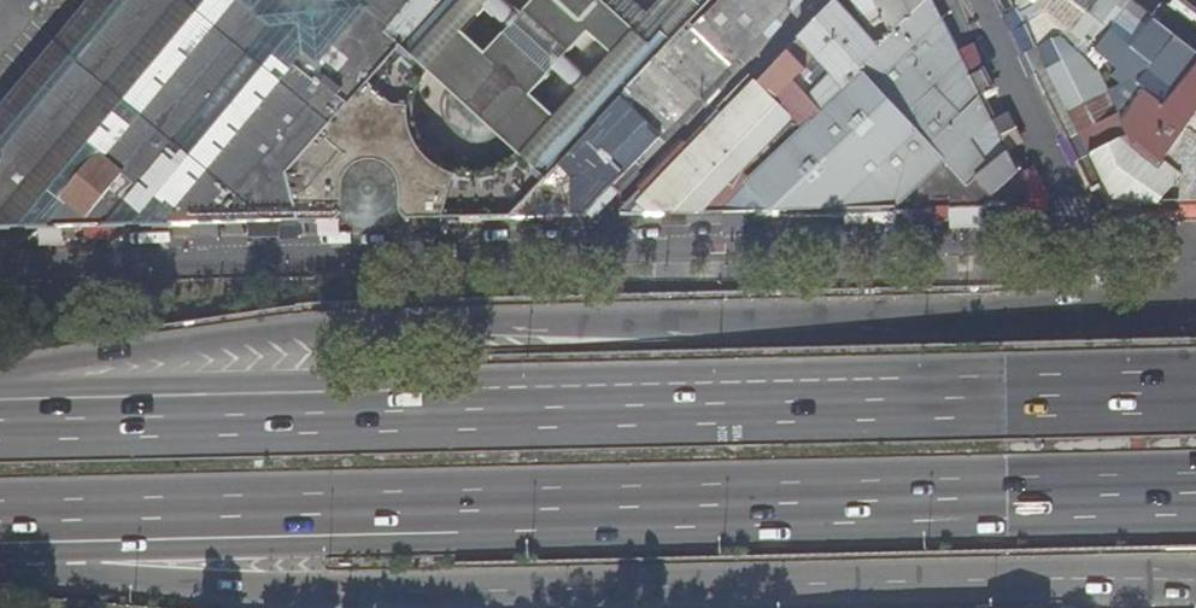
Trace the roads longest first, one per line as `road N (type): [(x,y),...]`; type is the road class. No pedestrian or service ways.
road 1 (trunk): [(1195,284),(1063,320),(322,322),(61,369),(0,390)]
road 2 (trunk): [(0,561),(250,603),(1195,579)]
road 3 (trunk): [(1195,397),(0,438)]
road 4 (trunk): [(0,536),(1195,499)]
road 5 (residential): [(556,263),(0,271)]
road 6 (residential): [(1093,256),(556,263)]
road 7 (residential): [(819,0),(556,263)]
road 8 (residential): [(968,0),(1093,256)]

